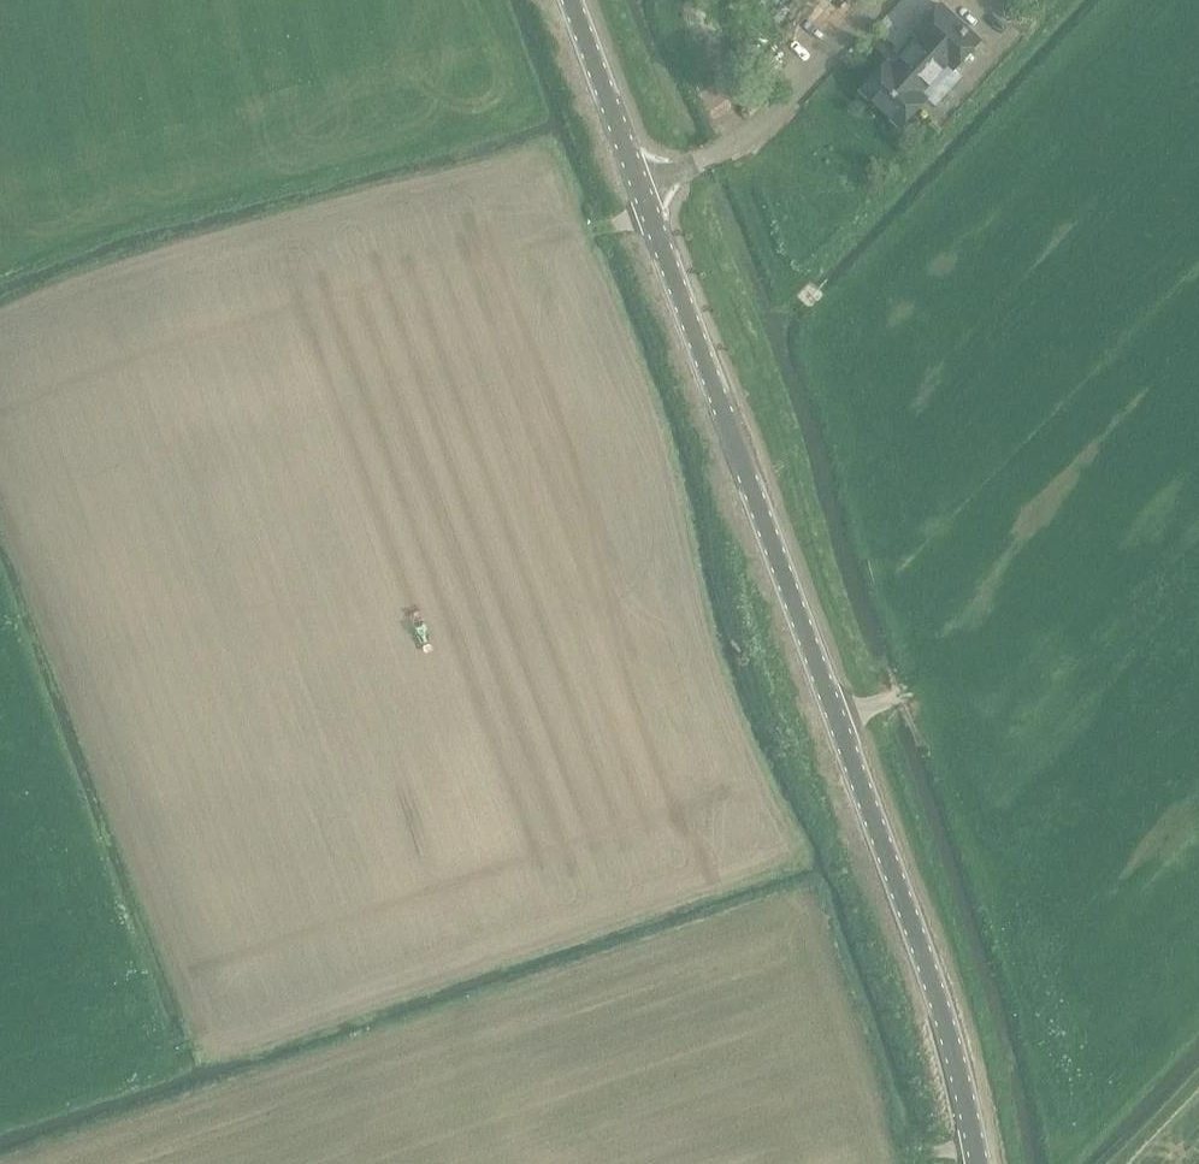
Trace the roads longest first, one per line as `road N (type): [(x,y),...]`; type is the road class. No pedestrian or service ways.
road 1 (unclassified): [(983,1163),(962,1065),(575,0)]

